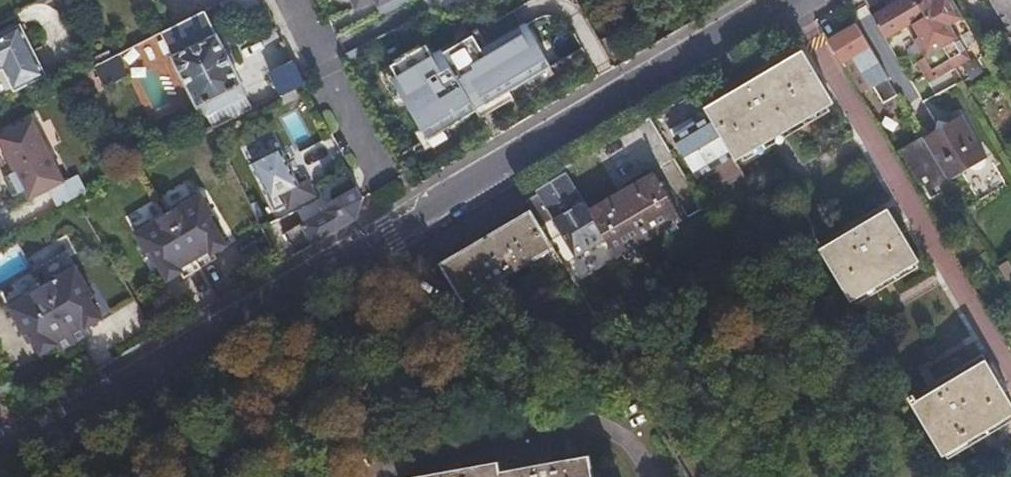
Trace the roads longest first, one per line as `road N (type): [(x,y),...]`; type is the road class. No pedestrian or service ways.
road 1 (tertiary): [(0,456),(784,0)]
road 2 (residential): [(292,0),(374,164)]

